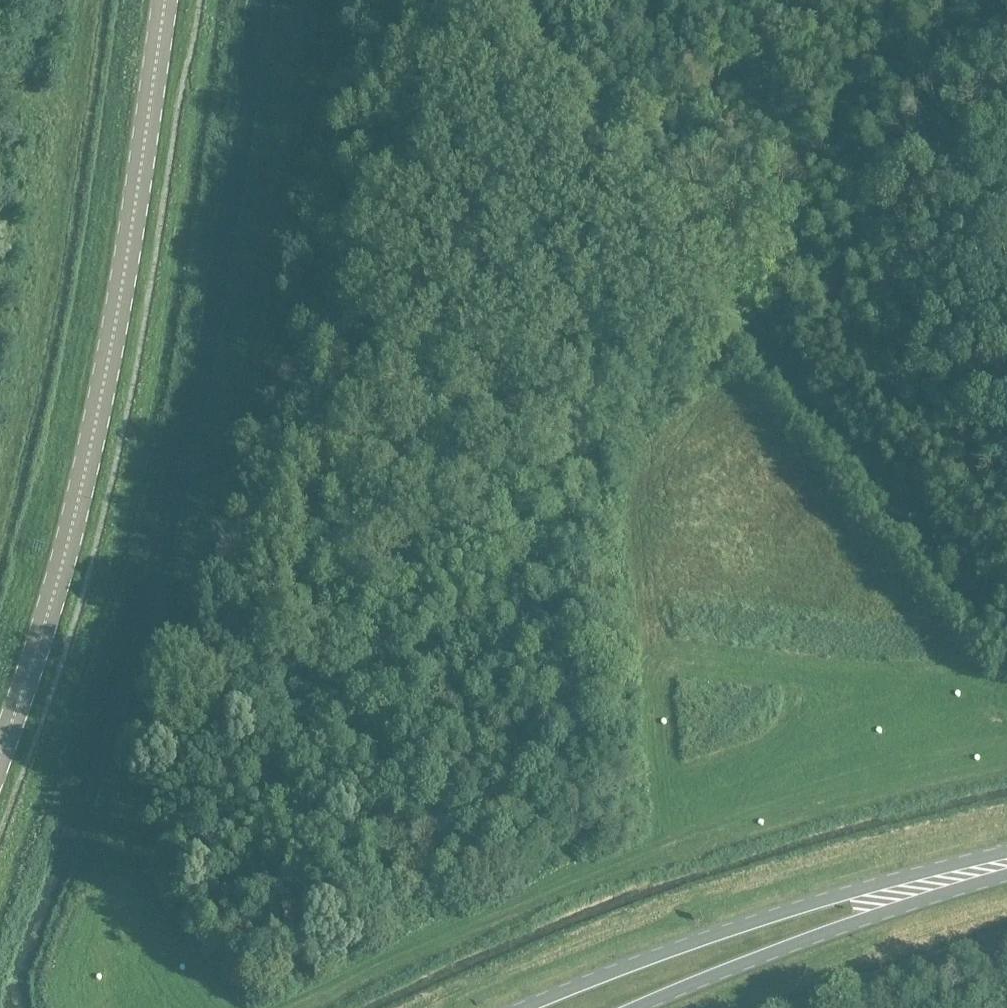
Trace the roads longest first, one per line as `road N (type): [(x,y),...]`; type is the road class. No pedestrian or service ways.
road 1 (secondary): [(0,758),(70,531),(126,223),(155,0)]
road 2 (primary): [(928,883),(837,897),(529,1007)]
road 3 (primary): [(636,1007),(928,883)]

